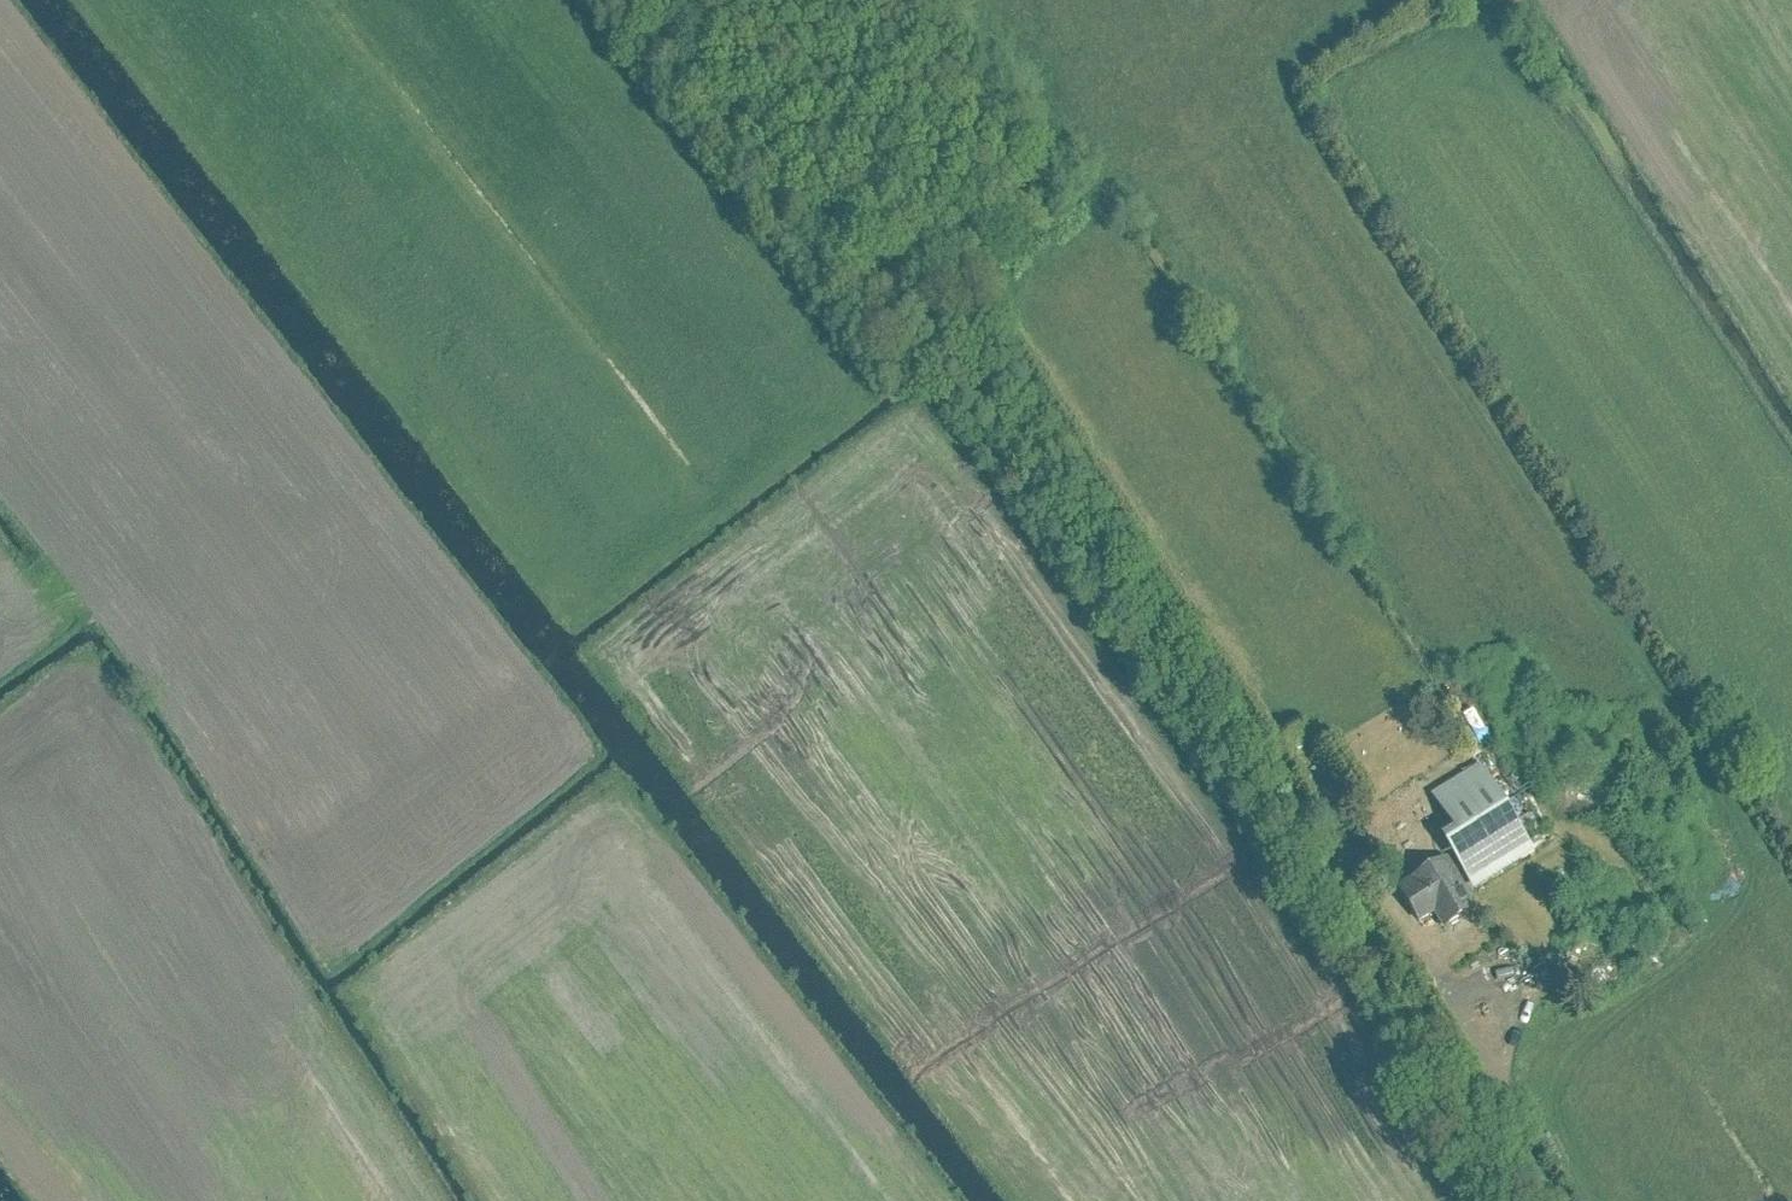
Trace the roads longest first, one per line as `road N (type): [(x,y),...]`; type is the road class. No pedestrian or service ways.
road 1 (track): [(1556,1200),(1491,1099),(1468,1023),(1420,945)]

